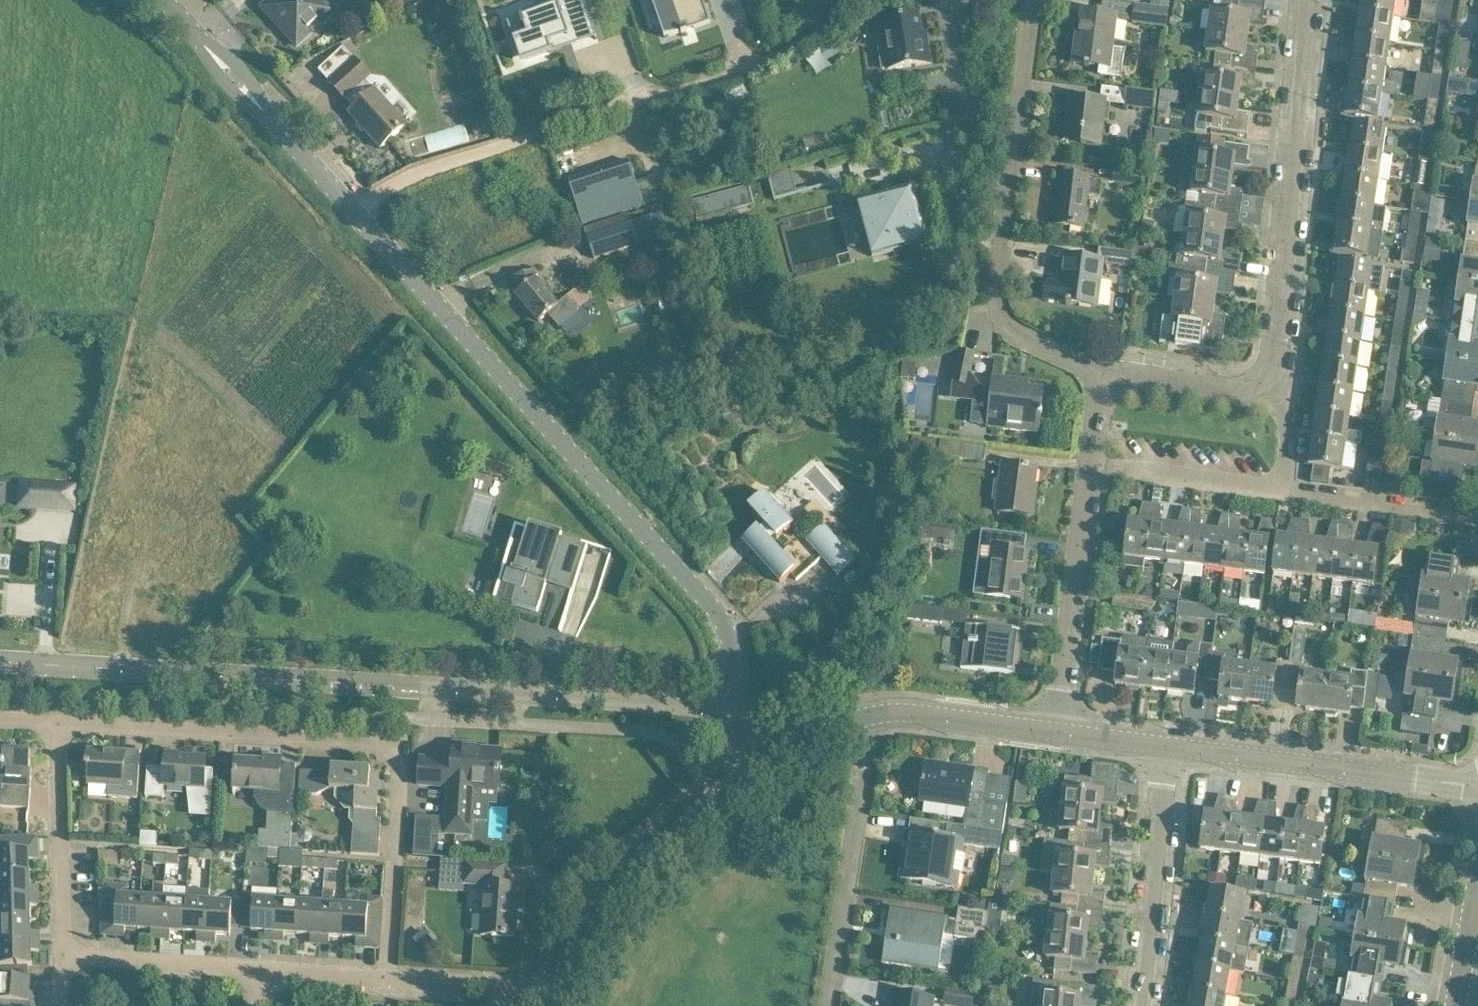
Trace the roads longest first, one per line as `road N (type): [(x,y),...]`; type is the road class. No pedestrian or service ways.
road 1 (unclassified): [(719,710),(730,685),(731,652),(713,616),(159,0)]
road 2 (unclassified): [(719,710),(0,664)]
road 3 (residential): [(386,982),(401,764),(387,744),(57,724)]
road 4 (track): [(352,215),(394,188),(750,72),(872,0)]
road 5 (residential): [(1105,372),(1010,330),(994,301),(1032,0)]
road 6 (residential): [(1255,384),(1271,361),(1305,0)]
road 7 (residential): [(1475,788),(1165,745)]
road 8 (unclassified): [(562,996),(606,908),(647,863),(766,767)]
road 9 (residential): [(845,1005),(870,715)]
road 10 (residential): [(1060,731),(1090,465)]
road 11 (residential): [(1146,1005),(1165,745)]
road 12 (residential): [(60,960),(57,724)]
road 13 (residential): [(265,975),(60,960)]
road 14 (residential): [(1477,522),(1284,490)]
road 15 (residential): [(1284,490),(1090,465)]
road 16 (residential): [(1060,731),(870,715)]
road 17 (residential): [(562,996),(386,982)]
road 18 (residential): [(1255,384),(1230,394),(1105,372)]
road 19 (residential): [(1456,1005),(1477,885)]
road 20 (residential): [(386,982),(265,975)]

